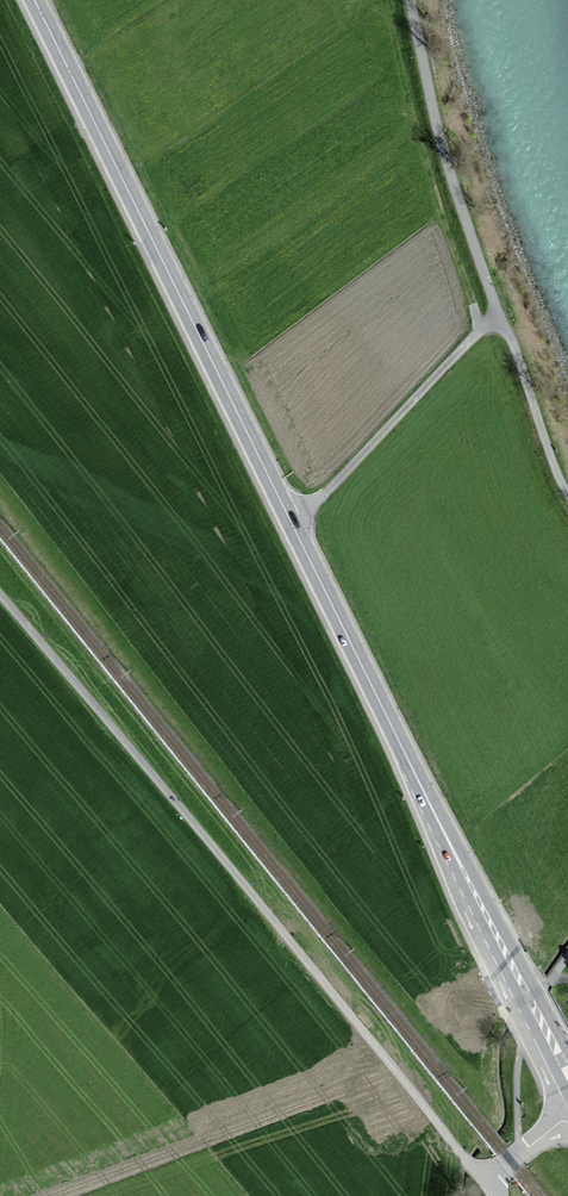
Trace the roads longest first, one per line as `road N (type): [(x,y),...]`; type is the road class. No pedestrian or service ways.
road 1 (secondary): [(34,0),(450,844)]
road 2 (unclassified): [(489,1186),(0,595)]
road 3 (track): [(409,0),(448,165),(567,497)]
road 4 (track): [(501,317),(339,480),(290,518)]
road 5 (secondary): [(450,844),(567,1099)]
road 6 (secondary): [(567,1054),(450,844)]

